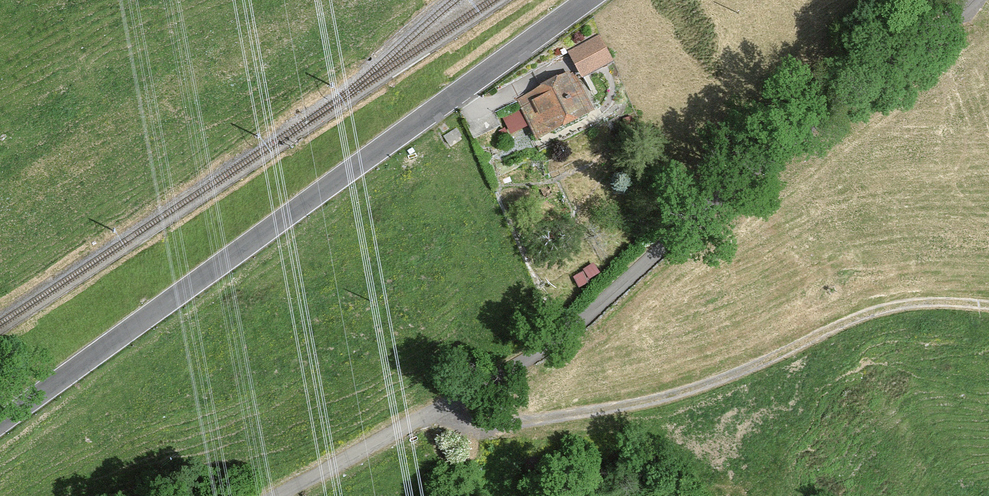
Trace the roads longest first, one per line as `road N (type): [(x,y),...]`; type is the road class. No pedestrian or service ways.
road 1 (unclassified): [(276,495),(573,328),(797,138),(983,0)]
road 2 (tertiary): [(589,0),(0,423)]

